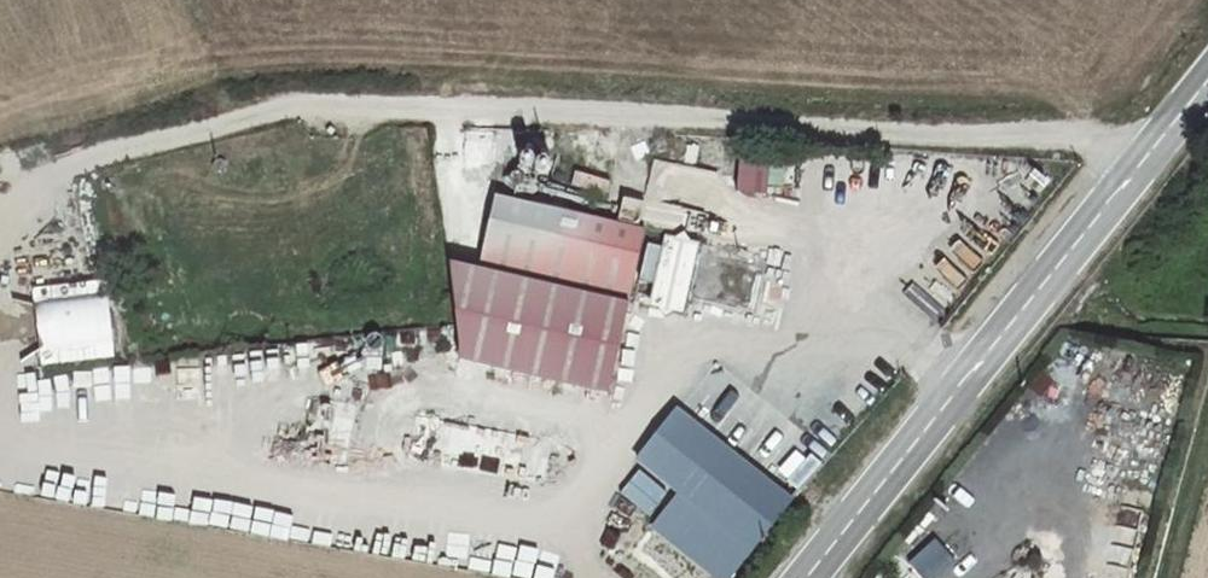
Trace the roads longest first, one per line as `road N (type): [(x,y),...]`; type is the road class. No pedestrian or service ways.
road 1 (primary): [(811,577),(1207,86)]
road 2 (track): [(1157,577),(1192,441),(1207,410)]

